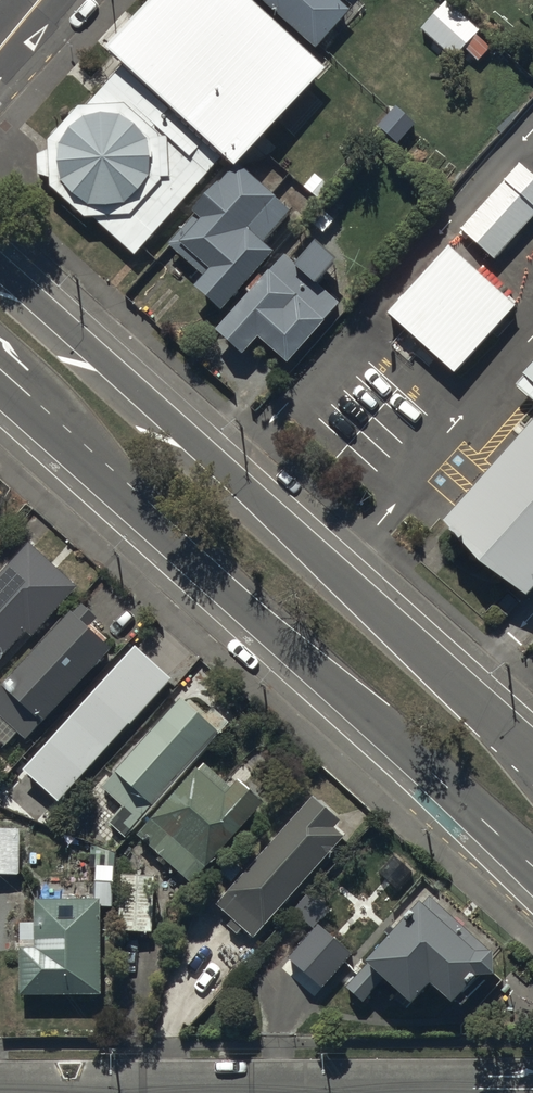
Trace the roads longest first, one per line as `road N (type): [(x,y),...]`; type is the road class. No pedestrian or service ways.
road 1 (secondary): [(0,277),(532,740)]
road 2 (secondary): [(532,865),(95,475)]
road 3 (residential): [(95,475),(56,392),(0,341)]
road 4 (secondary): [(95,475),(0,389)]

